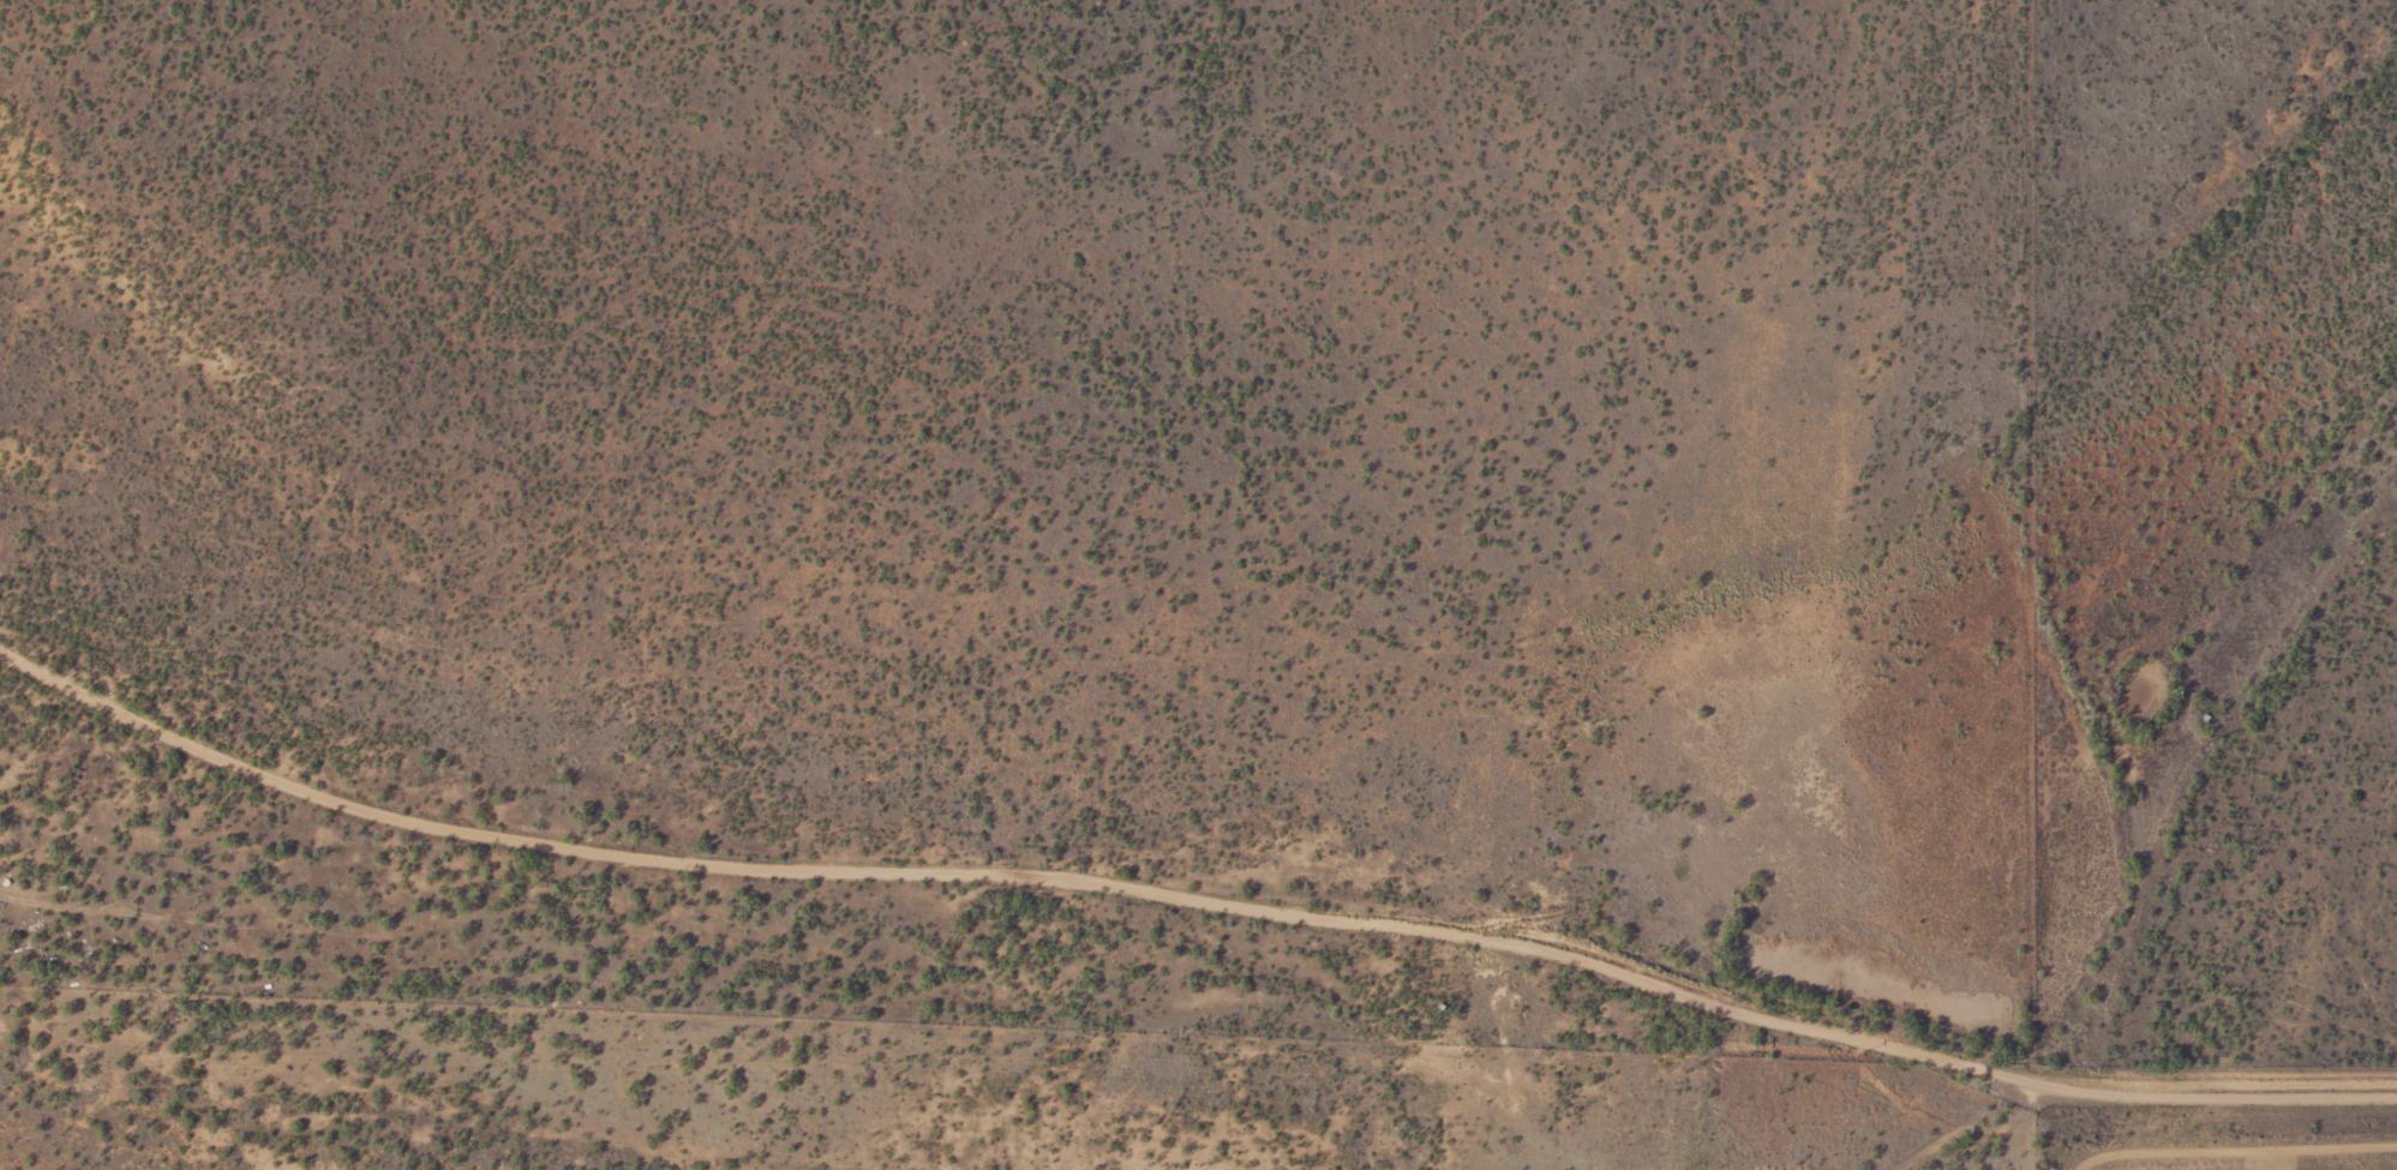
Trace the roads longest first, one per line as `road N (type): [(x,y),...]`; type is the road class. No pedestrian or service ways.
road 1 (residential): [(0,645),(185,746),(377,824),(771,872),(976,875),(1451,937),(1821,1033),(2039,1080),(2396,1083)]

